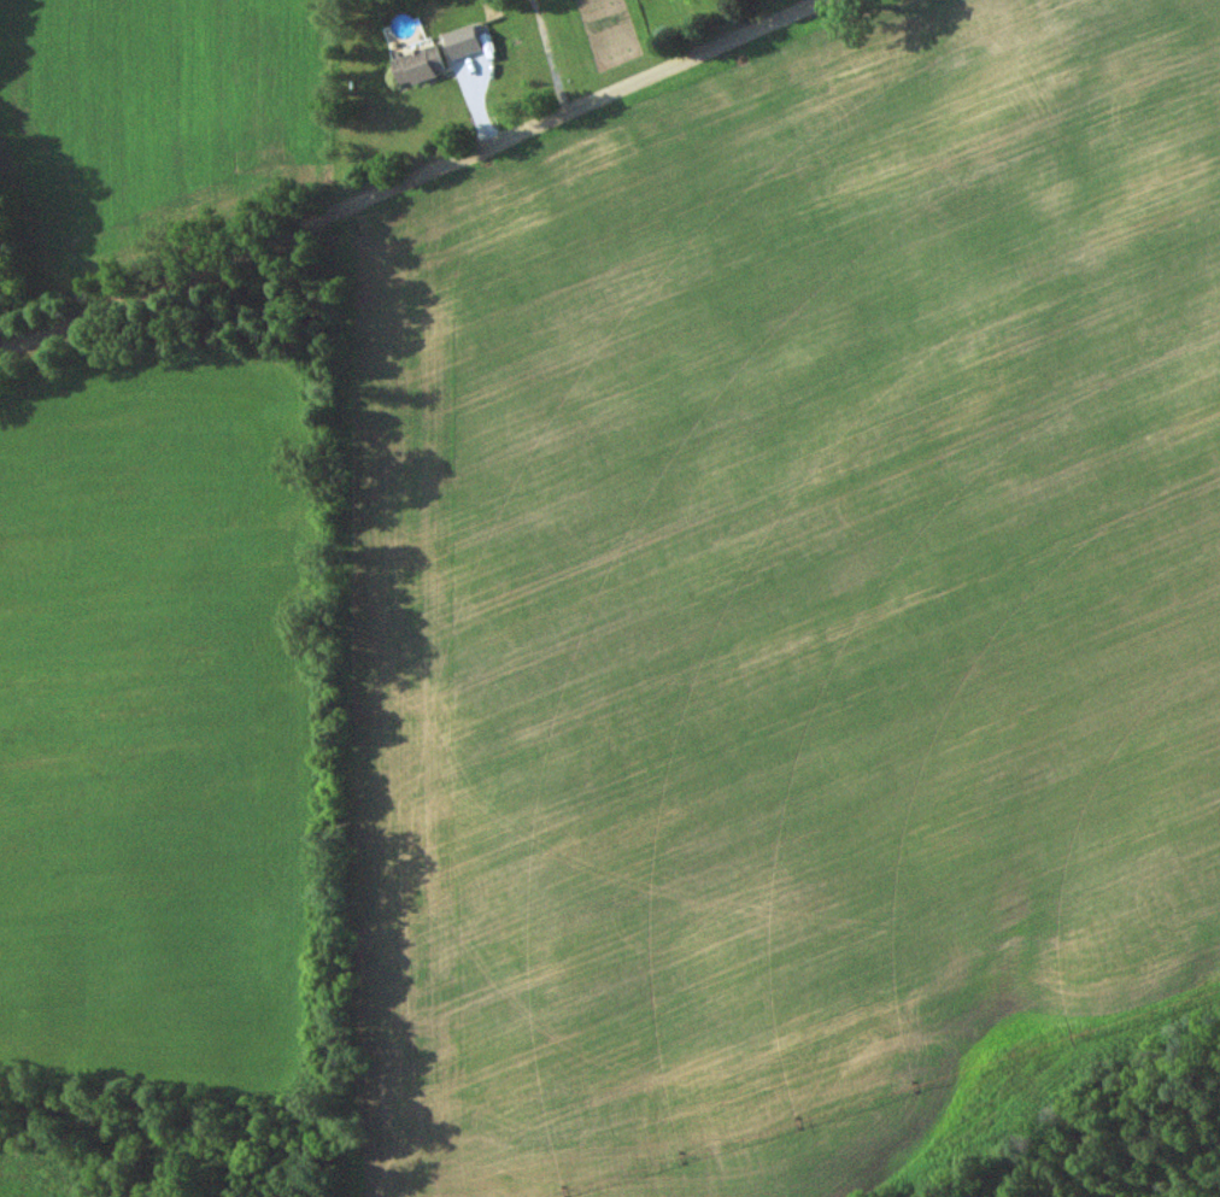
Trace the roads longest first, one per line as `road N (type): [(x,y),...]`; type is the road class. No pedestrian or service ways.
road 1 (residential): [(0,353),(833,0)]

